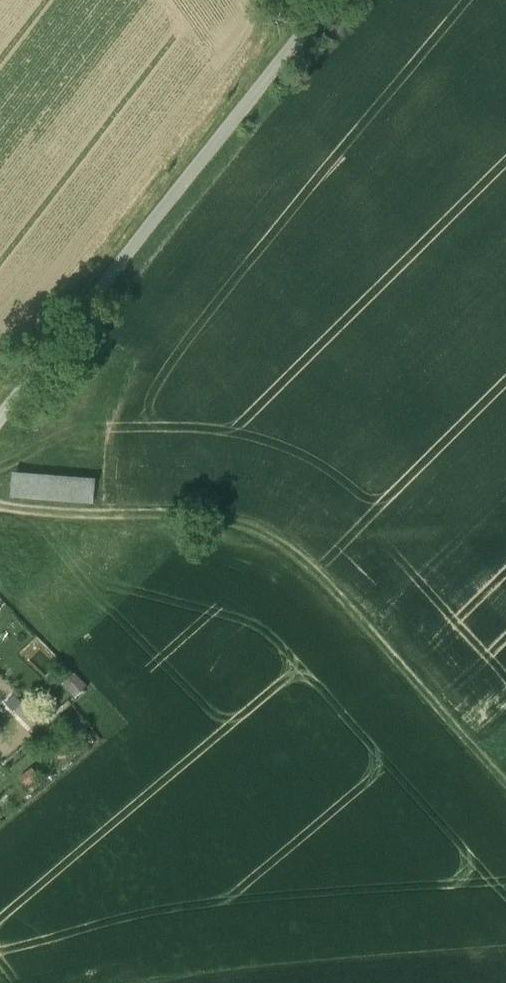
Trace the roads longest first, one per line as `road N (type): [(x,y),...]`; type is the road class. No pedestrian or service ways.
road 1 (track): [(505,781),(316,575),(255,532),(0,505)]
road 2 (residential): [(0,418),(330,0)]

